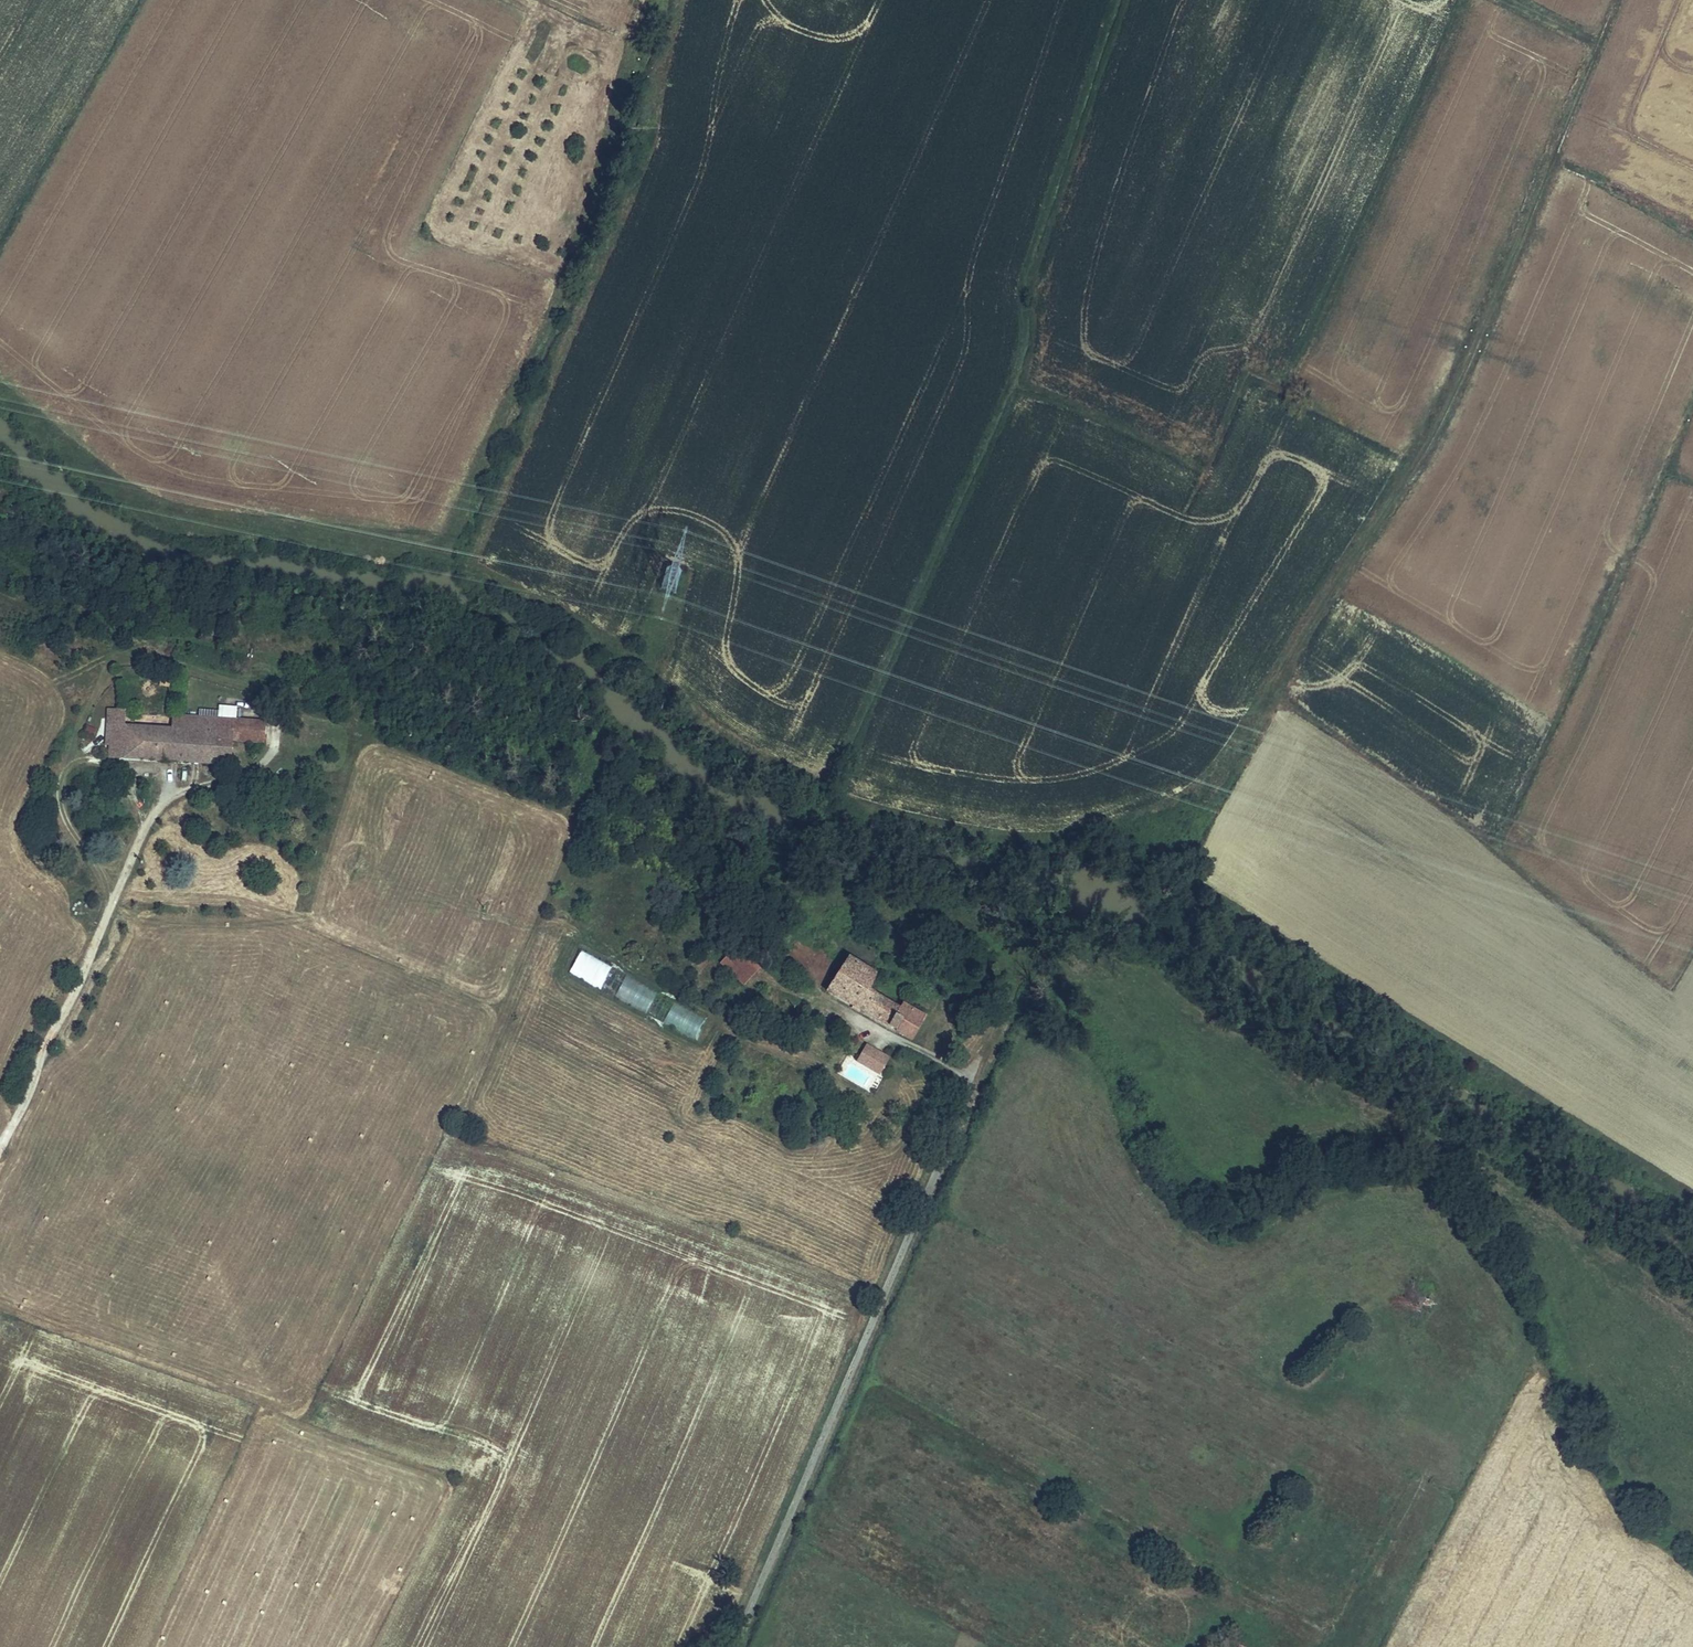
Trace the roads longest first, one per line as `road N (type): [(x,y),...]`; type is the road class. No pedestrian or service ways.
road 1 (track): [(1618,0),(1446,408),(1267,691)]
road 2 (unclassified): [(969,1099),(733,1646)]
road 3 (track): [(0,1144),(111,909)]

